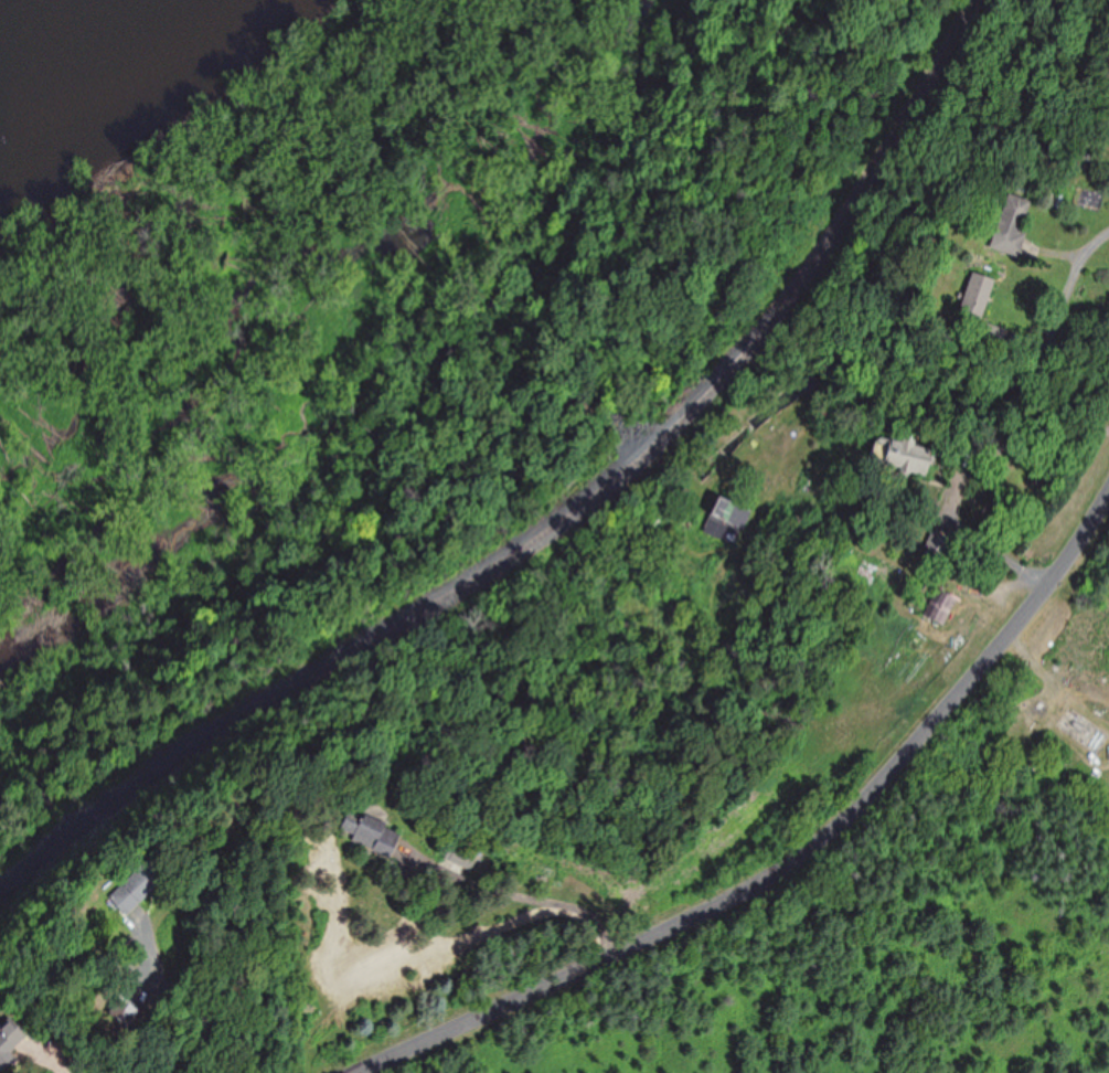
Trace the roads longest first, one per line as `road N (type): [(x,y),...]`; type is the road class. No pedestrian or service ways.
road 1 (residential): [(345,1072),(671,933),(786,865),(887,785),(1108,507)]

